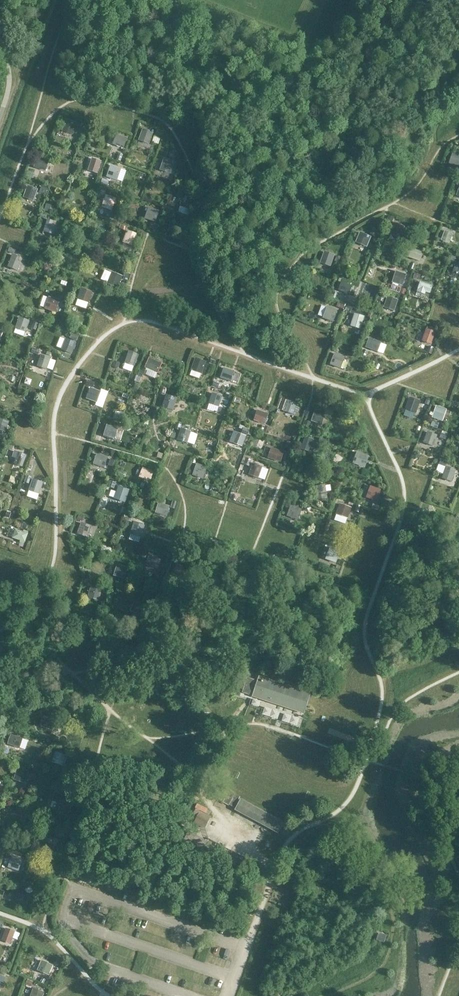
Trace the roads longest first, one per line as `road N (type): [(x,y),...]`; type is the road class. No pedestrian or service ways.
road 1 (unclassified): [(229,995),(270,880),(209,802)]

